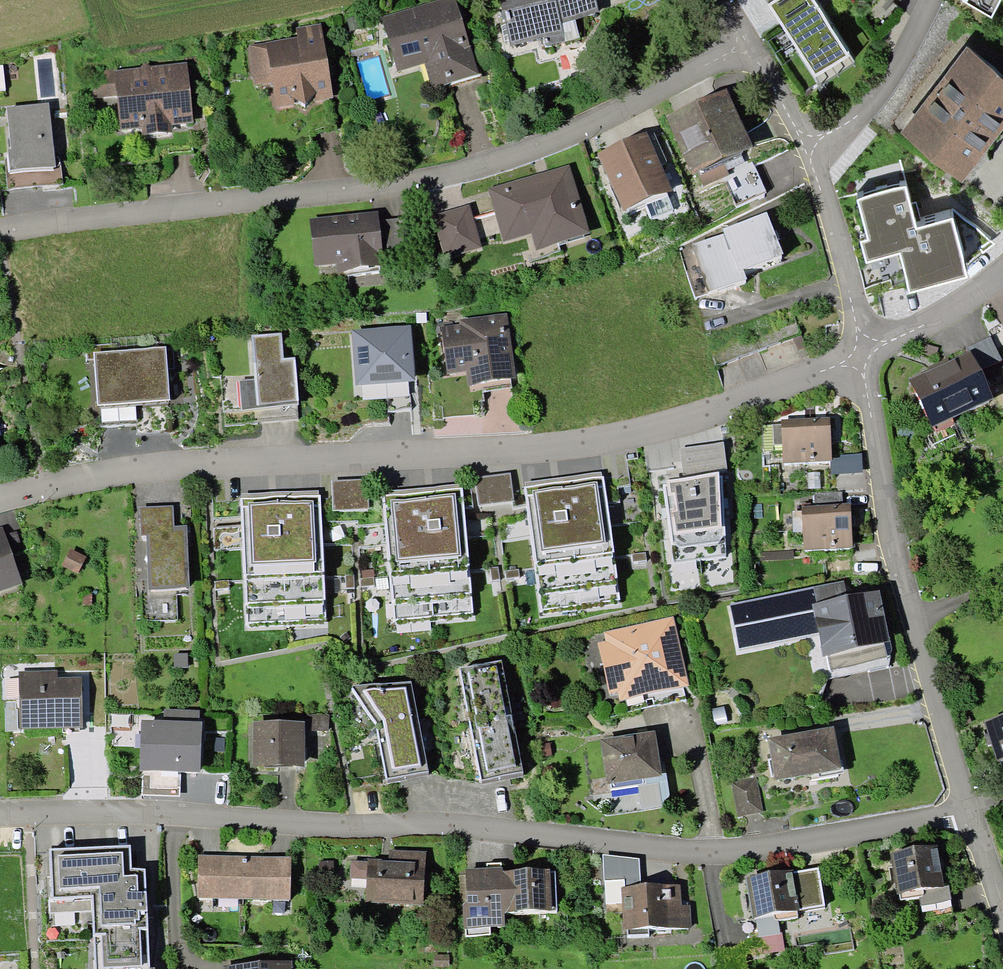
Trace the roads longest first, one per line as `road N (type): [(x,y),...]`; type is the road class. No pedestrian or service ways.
road 1 (residential): [(964,813),(809,849),(129,807),(0,815)]
road 2 (residential): [(861,357),(714,417),(532,450),(251,458),(98,478),(0,506)]
road 3 (residential): [(0,236),(363,190),(533,154),(750,53)]
road 4 (residential): [(964,813),(912,620),(861,357)]
road 5 (residential): [(861,357),(806,145)]
road 6 (residential): [(931,0),(885,88),(858,115),(806,145)]
road 7 (residential): [(1002,272),(950,311),(861,357)]
road 8 (residential): [(1002,927),(964,813)]

